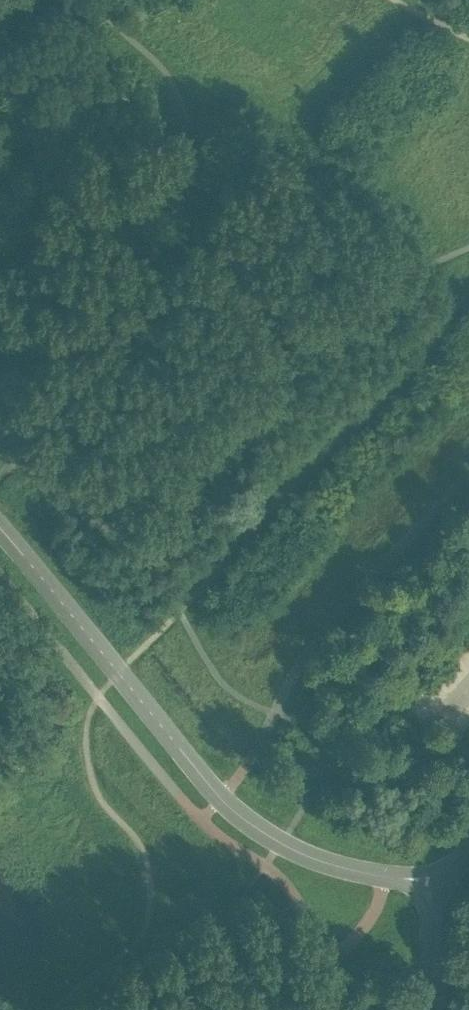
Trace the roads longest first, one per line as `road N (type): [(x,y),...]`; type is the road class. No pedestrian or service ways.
road 1 (unclassified): [(0,529),(221,799),(249,822),(325,863),(430,875)]
road 2 (unclassified): [(430,875),(444,1009)]

